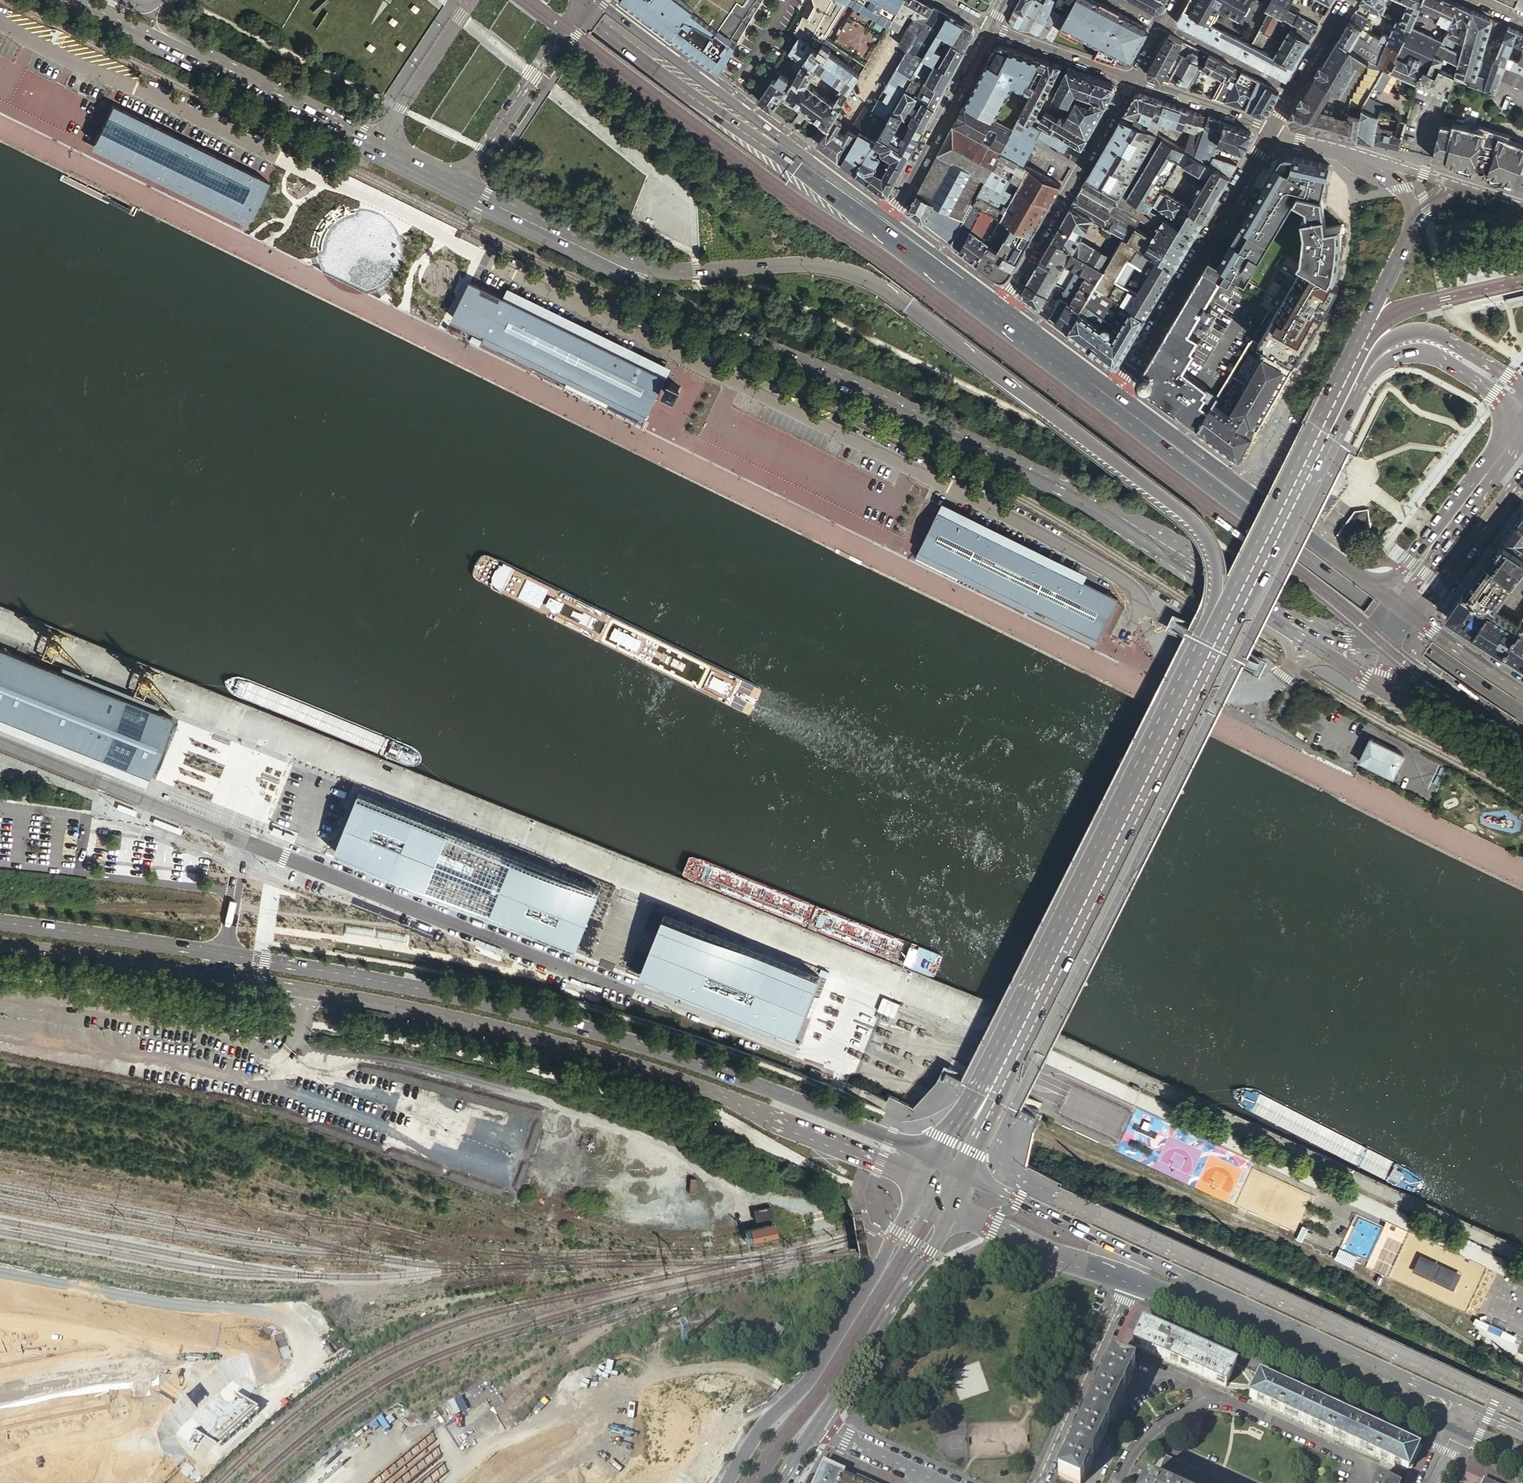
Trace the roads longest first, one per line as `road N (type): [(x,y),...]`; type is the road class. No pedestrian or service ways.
road 1 (secondary): [(0,945),(305,990),(525,1034),(703,1091),(923,1185)]
road 2 (primary): [(587,250),(673,270),(834,266),(889,288),(1201,530),(1221,583),(1216,636)]
road 3 (primary): [(587,250),(632,283),(1064,488),(1278,616)]
road 4 (secondary): [(934,1156),(577,1025),(224,955)]
road 5 (unclassified): [(240,841),(836,1080)]
road 6 (primary): [(1522,714),(1109,408),(1092,383)]
road 7 (primary): [(996,310),(559,0)]
road 8 (primary): [(987,1093),(1216,636)]
road 9 (secondary): [(1482,1412),(1147,1257)]
road 10 (primary): [(891,218),(599,0)]
road 11 (primary): [(923,1185),(809,1383),(762,1426),(727,1482)]
road 12 (secondary): [(1137,1277),(1456,1425)]
road 13 (residential): [(308,1482),(159,1399),(135,1395),(0,1418)]
road 14 (primary): [(1382,592),(1118,393)]
road 15 (primary): [(1118,393),(1273,131)]
road 16 (primary): [(1216,636),(1348,376)]
road 17 (residential): [(996,310),(1131,80)]
road 18 (primary): [(817,1425),(930,1256),(954,1205)]
road 19 (residential): [(0,744),(222,832)]
road 20 (secondary): [(224,955),(0,922)]
road 21 (residential): [(1041,1482),(1137,1277)]
road 22 (primary): [(184,53),(379,149)]
road 23 (residential): [(988,29),(891,218)]
road 24 (secondary): [(1147,1257),(962,1171)]
road 25 (secondary): [(954,1205),(1137,1277)]
road 26 (residential): [(460,188),(564,28)]
road 27 (primary): [(1405,609),(1435,592),(1522,477)]
road 28 (residential): [(472,0),(379,149)]
road 29 (primary): [(1414,218),(1348,376)]
road 30 (primary): [(1389,695),(1522,779)]
road 31 (primary): [(1520,429),(1428,551)]
road 32 (residential): [(988,29),(1131,80)]
road 33 (residential): [(1131,80),(1273,131)]
road 34 (unclassified): [(1163,25),(1293,91)]
road 35 (primary): [(1522,693),(1405,609)]
road 36 (primary): [(460,188),(587,250)]
road 37 (primary): [(996,310),(966,273),(891,218)]
road 38 (primary): [(1278,616),(1352,641),(1405,609)]
road 39 (primary): [(1278,616),(1389,695)]
road 40 (primary): [(68,0),(184,53)]
road 41 (primary): [(1273,131),(1393,169)]
road 42 (residential): [(927,1477),(817,1425)]
road 43 (primary): [(1348,376),(1413,341),(1458,357)]
road 44 (primary): [(1092,383),(996,310)]

